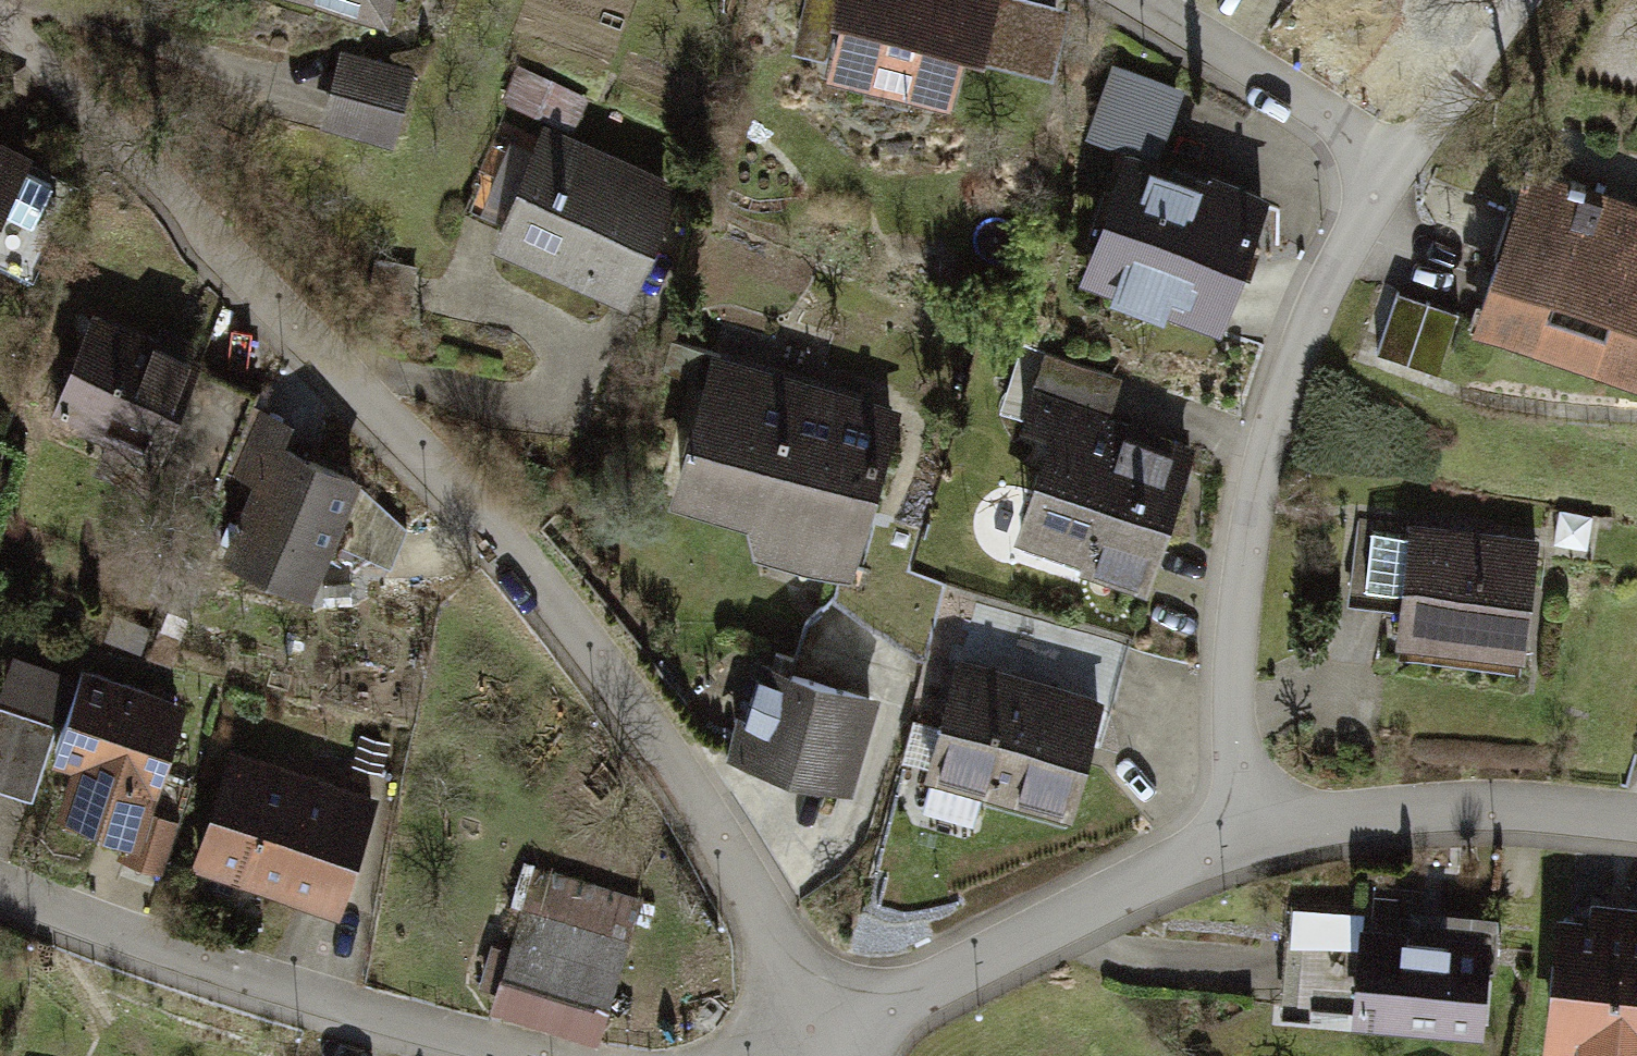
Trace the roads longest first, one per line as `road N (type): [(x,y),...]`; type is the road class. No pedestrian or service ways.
road 1 (residential): [(818,1043),(722,840),(596,661),(0,13)]
road 2 (residential): [(1255,835),(1234,759),(1241,559),(1294,367),(1334,283),(1400,178)]
road 3 (residential): [(0,890),(374,1013),(569,1055)]
road 4 (residential): [(818,1043),(1129,888),(1255,835)]
road 5 (residential): [(1255,835),(1474,805),(1636,825)]
road 6 (residential): [(1400,178),(1128,0)]
road 7 (residential): [(1400,178),(1517,0)]

